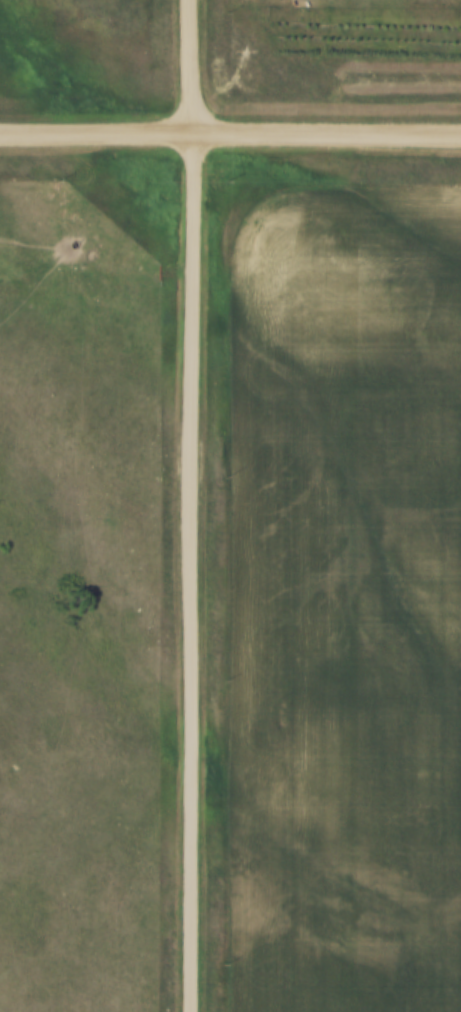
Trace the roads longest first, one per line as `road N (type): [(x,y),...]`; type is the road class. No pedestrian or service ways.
road 1 (residential): [(189,0),(188,1011)]
road 2 (residential): [(460,137),(0,134)]

